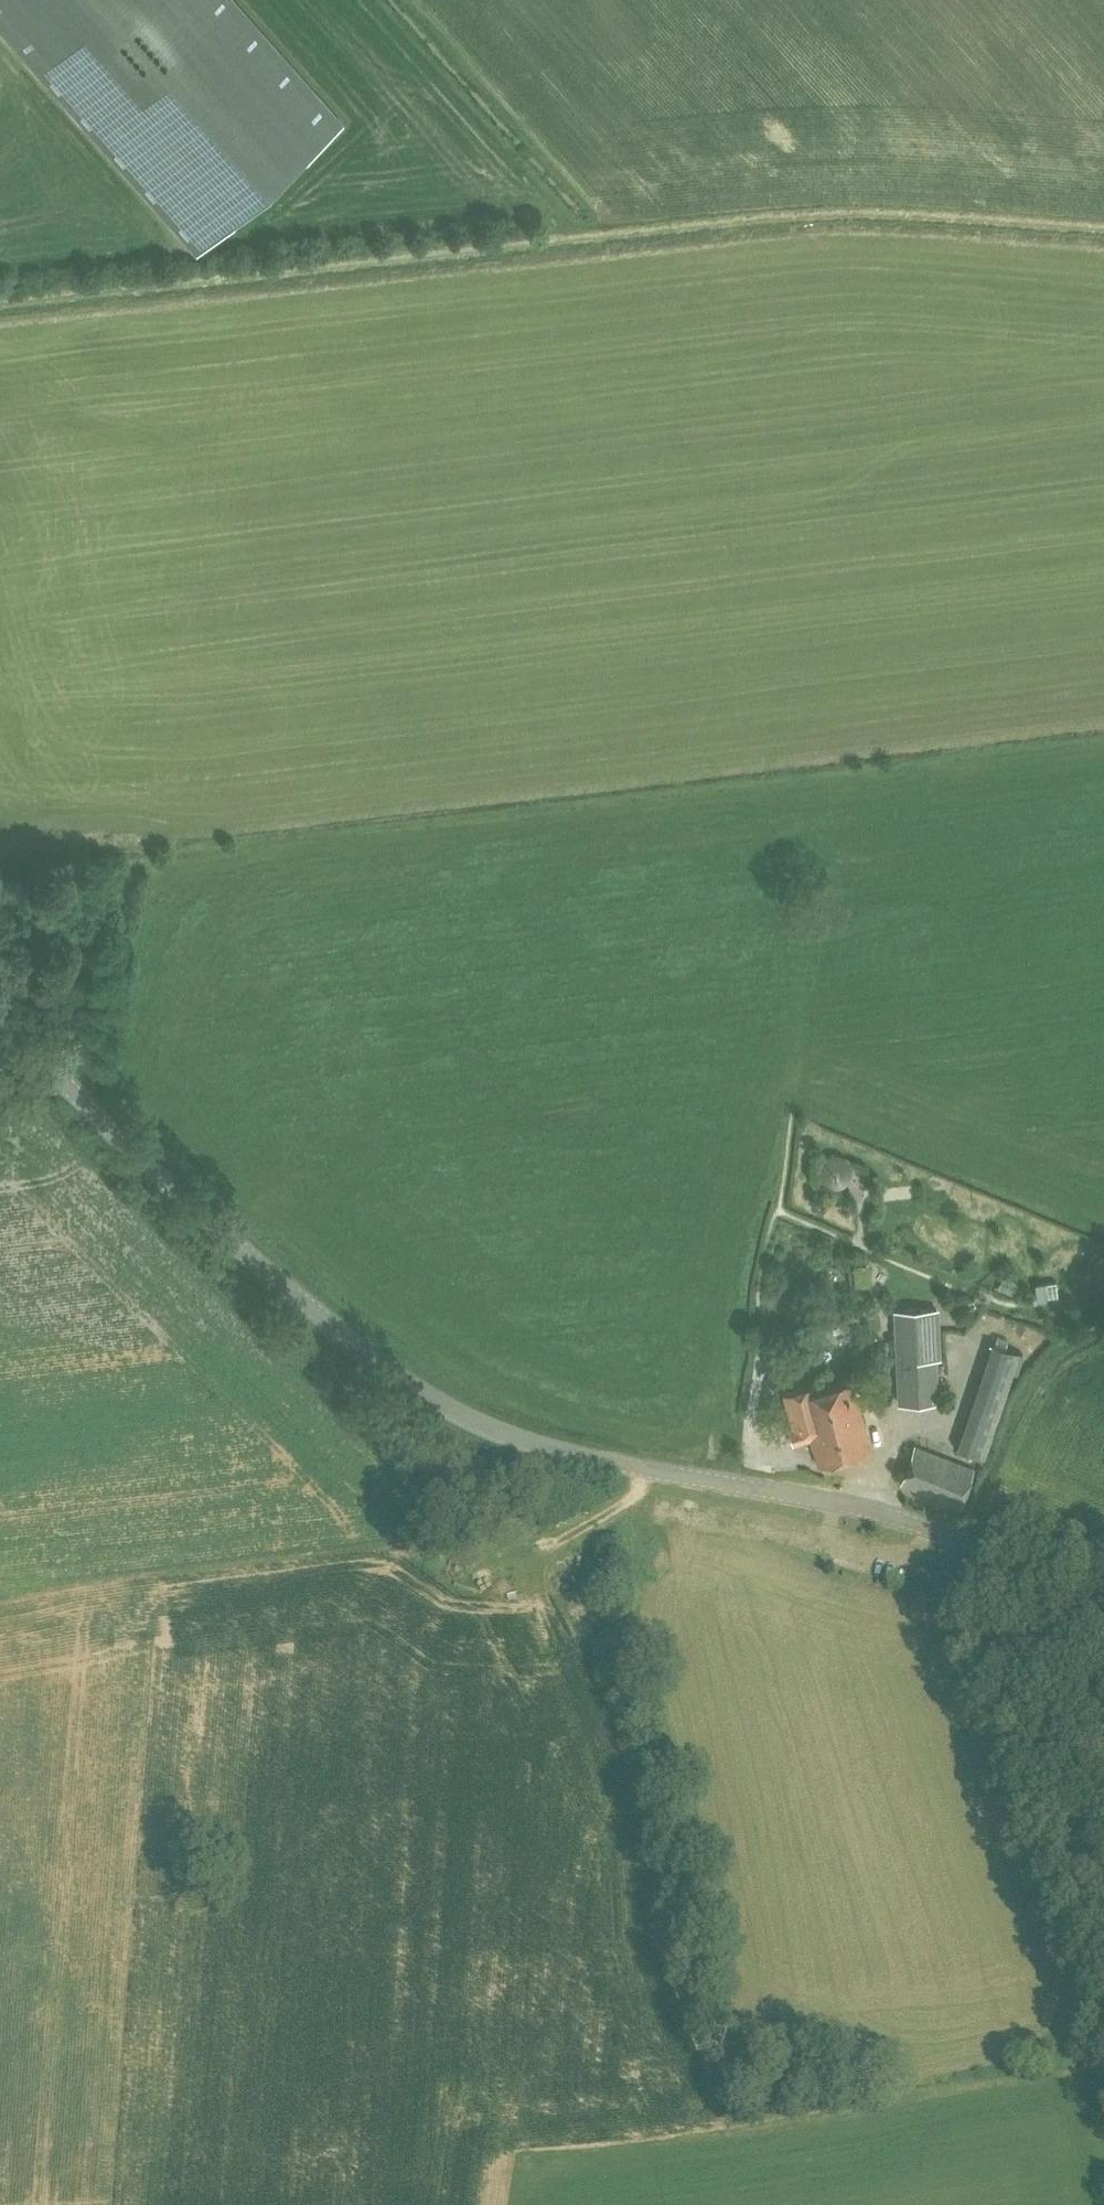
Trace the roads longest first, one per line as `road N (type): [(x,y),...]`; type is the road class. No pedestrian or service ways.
road 1 (tertiary): [(1103,1602),(867,1509),(566,1455),(453,1416),(181,1197),(0,1010)]

